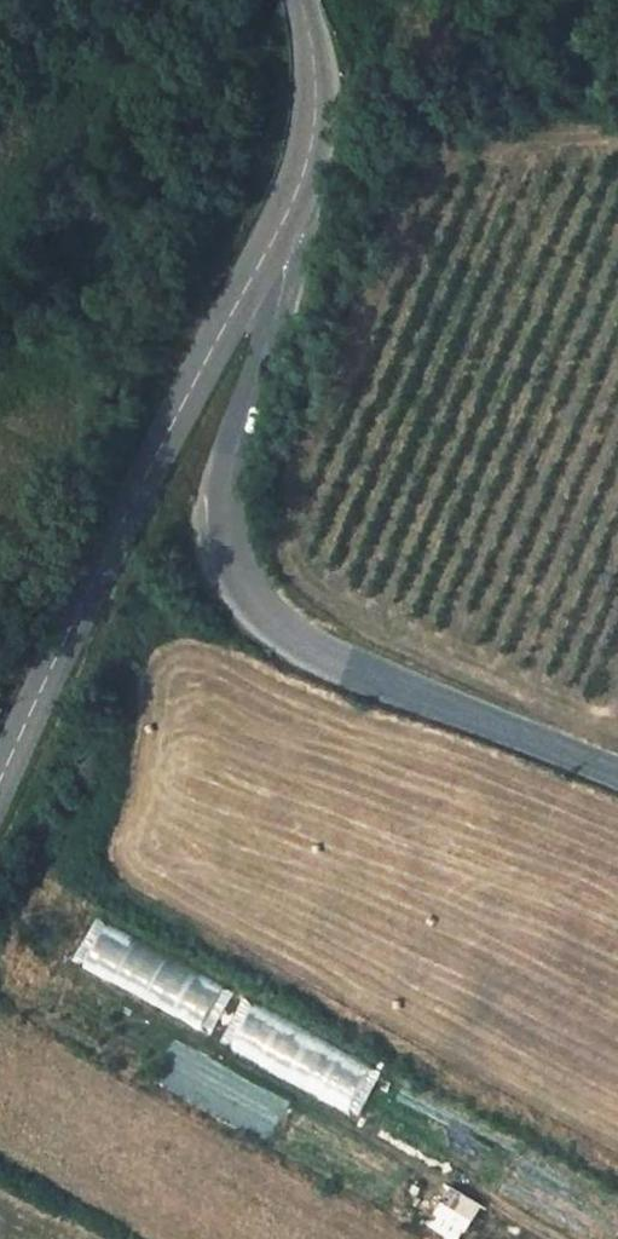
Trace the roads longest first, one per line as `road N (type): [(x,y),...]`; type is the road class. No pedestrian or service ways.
road 1 (tertiary): [(280,245),(289,257),(283,315),(233,493),(233,558),(252,598),(289,636),(334,662),(617,773)]
road 2 (primary): [(280,245),(138,509),(0,799)]
road 3 (primary): [(306,0),(324,113),(314,163),(280,245)]

